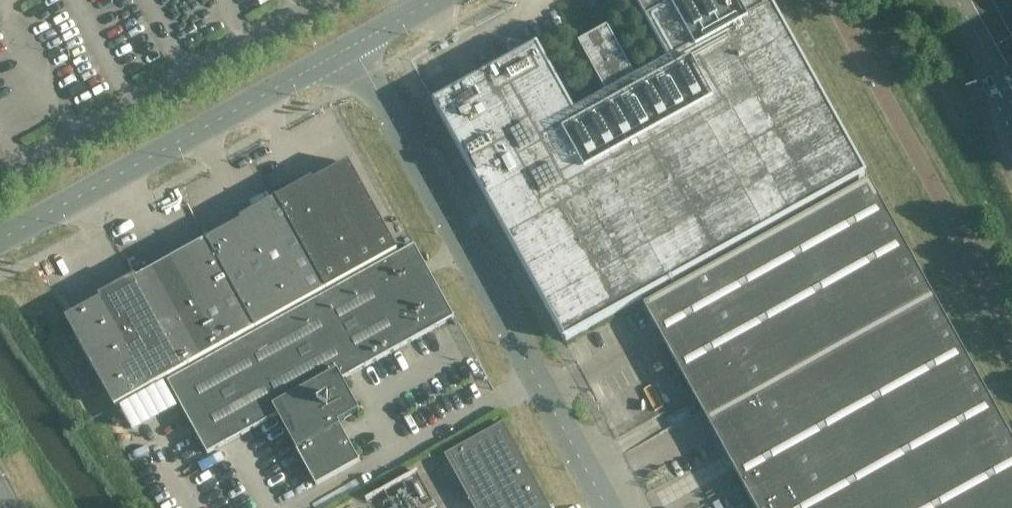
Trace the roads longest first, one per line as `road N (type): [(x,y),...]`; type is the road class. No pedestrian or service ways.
road 1 (unclassified): [(354,44),(609,507)]
road 2 (unclassified): [(0,239),(354,44)]

